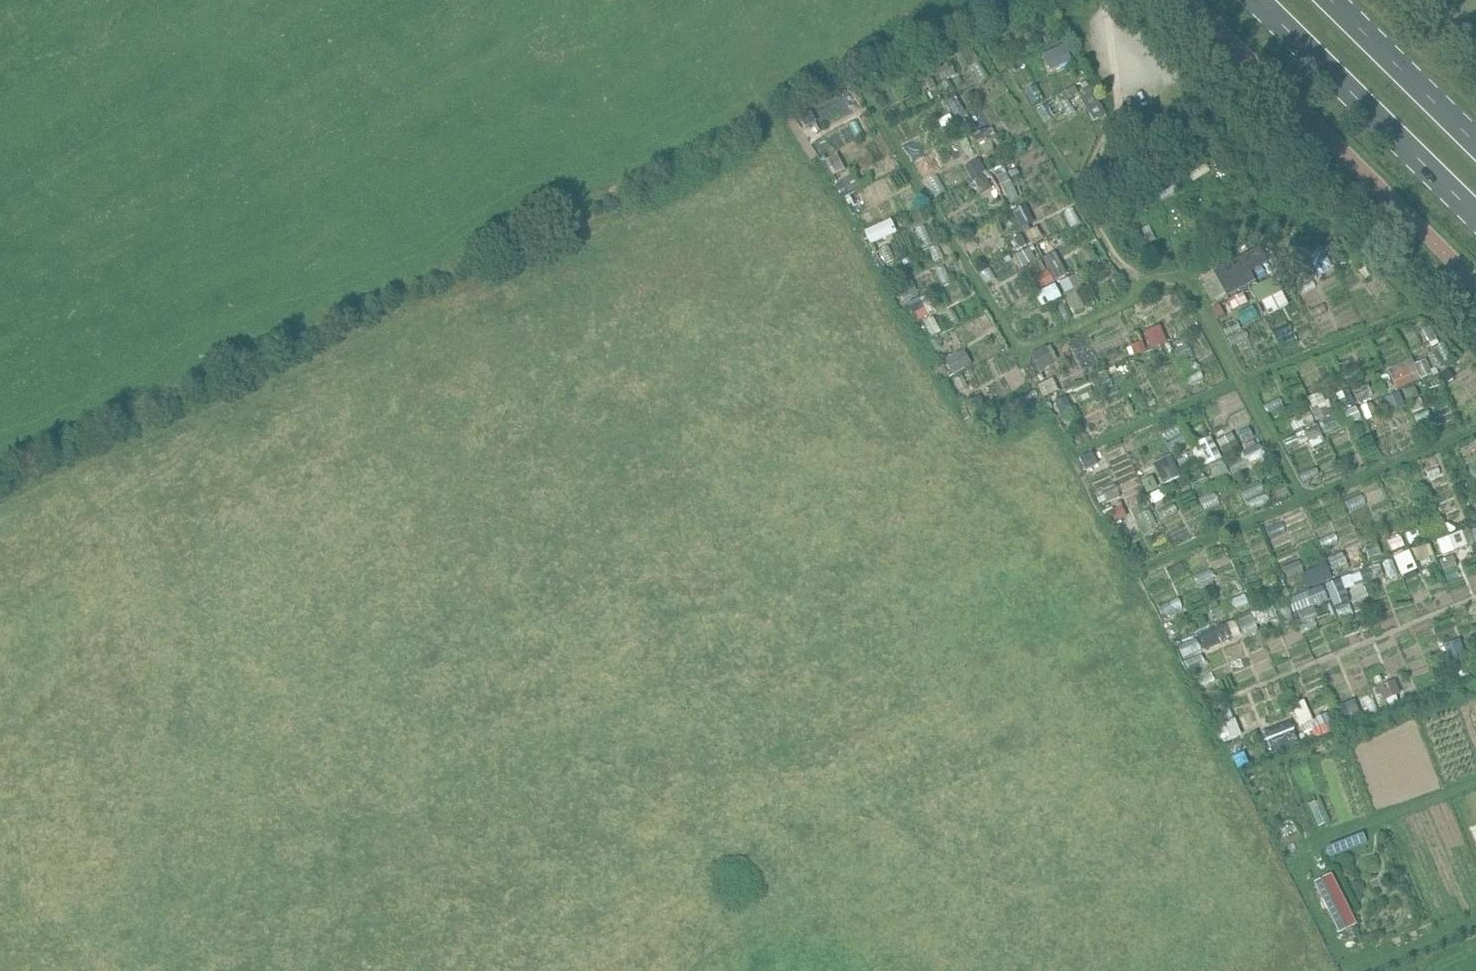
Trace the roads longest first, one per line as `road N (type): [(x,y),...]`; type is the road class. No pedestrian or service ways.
road 1 (unclassified): [(1475,284),(1194,0)]
road 2 (primary): [(1260,0),(1475,214)]
road 3 (primary): [(1475,141),(1333,0)]

